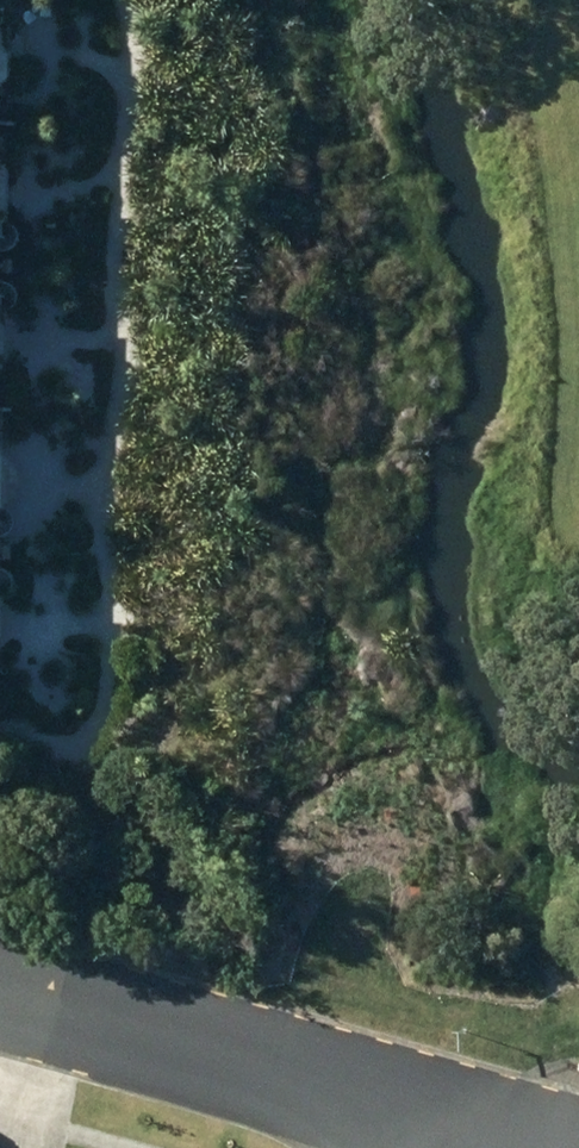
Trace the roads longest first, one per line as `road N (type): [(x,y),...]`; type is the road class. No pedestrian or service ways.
road 1 (residential): [(0,990),(438,1121)]
road 2 (residential): [(438,1121),(556,1147)]

